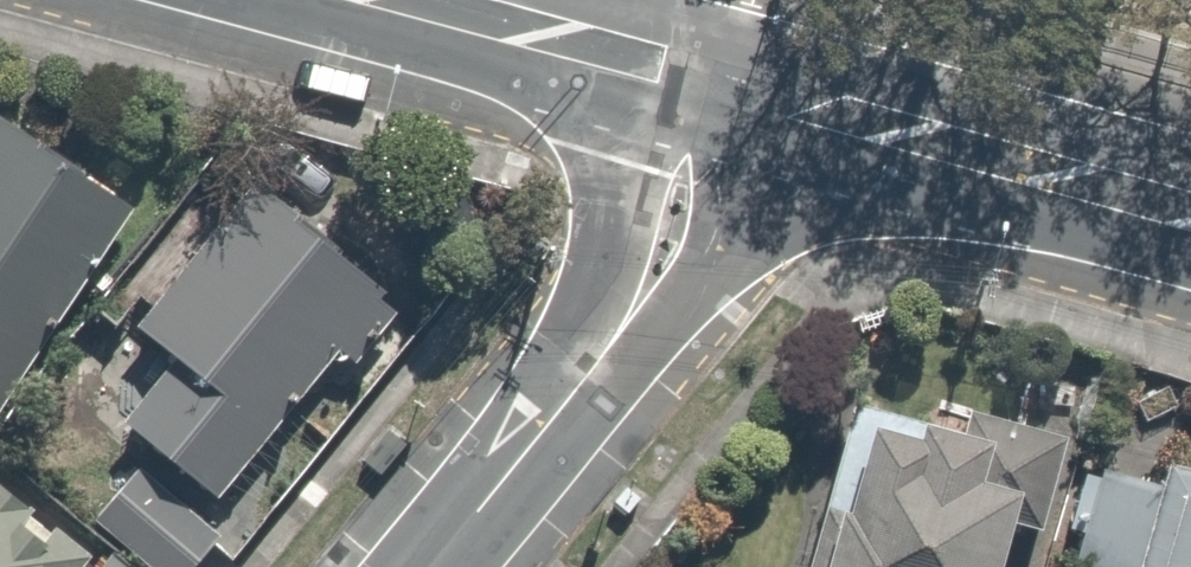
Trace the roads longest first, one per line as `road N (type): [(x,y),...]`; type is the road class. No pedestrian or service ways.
road 1 (residential): [(433,566),(608,354),(649,291),(714,79)]
road 2 (secondary): [(714,79),(1190,212)]
road 3 (secondary): [(428,0),(714,79)]

